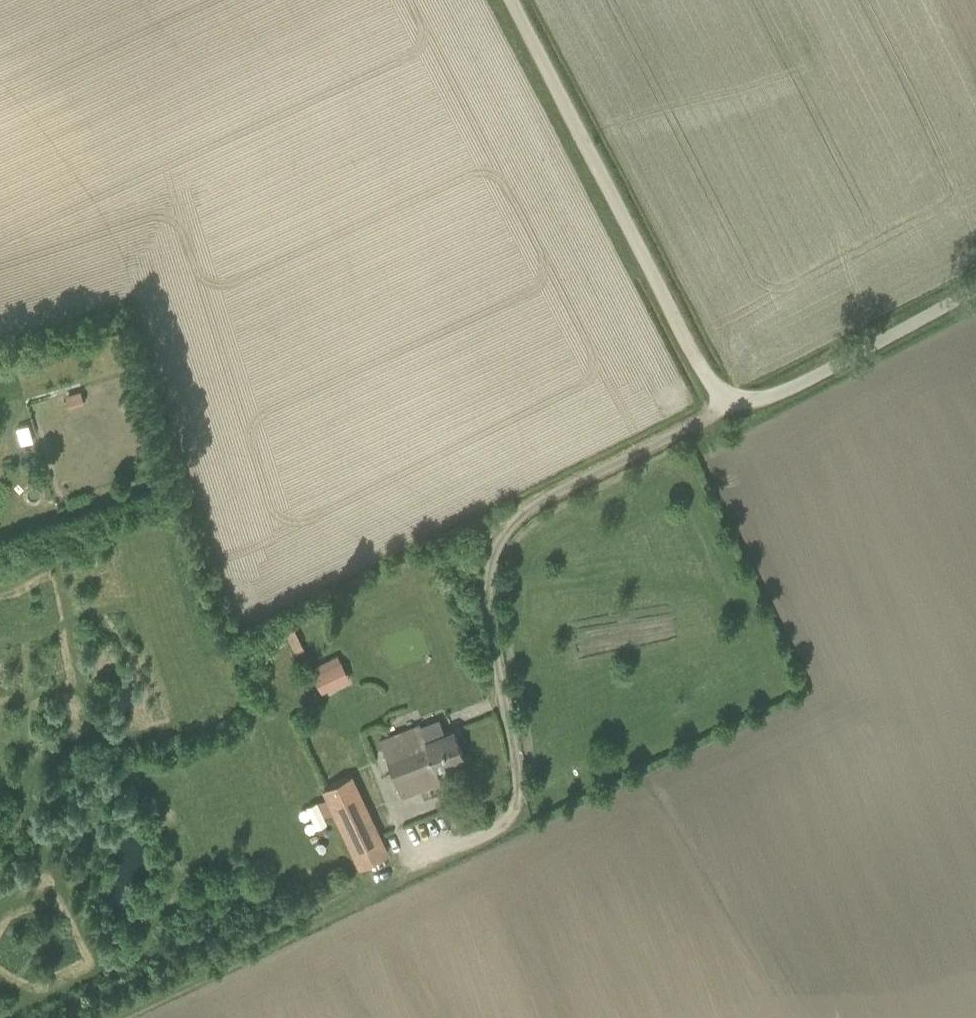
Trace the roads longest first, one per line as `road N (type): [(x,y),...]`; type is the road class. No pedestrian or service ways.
road 1 (track): [(521,0),(720,381),(746,404)]
road 2 (track): [(116,1017),(442,870)]
road 3 (unclassified): [(746,404),(784,399),(975,298)]

